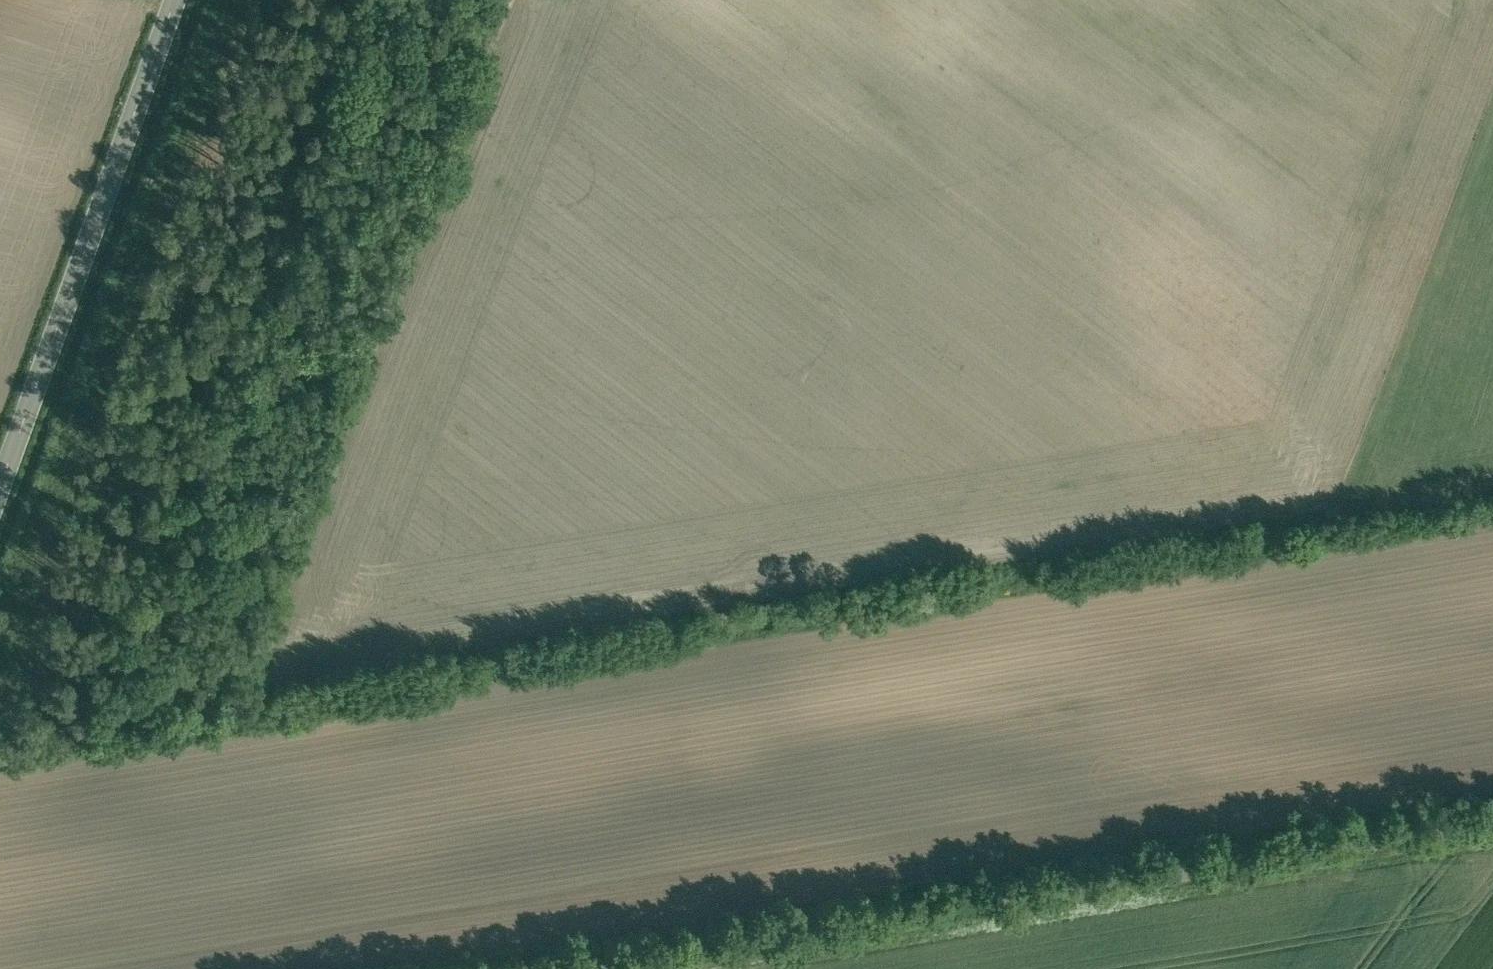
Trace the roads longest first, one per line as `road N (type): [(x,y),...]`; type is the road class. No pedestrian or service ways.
road 1 (residential): [(508,968),(1492,814)]
road 2 (secondary): [(176,0),(0,507)]

